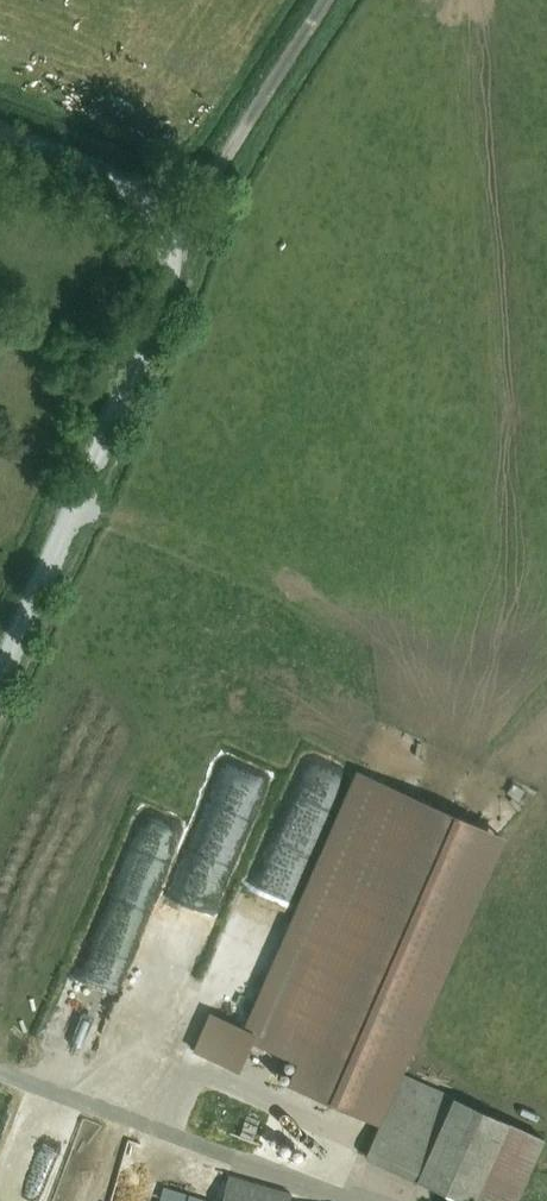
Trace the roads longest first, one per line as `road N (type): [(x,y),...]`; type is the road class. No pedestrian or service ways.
road 1 (unclassified): [(0,664),(195,194)]
road 2 (unclassified): [(380,1200),(0,1064)]
road 3 (unclassified): [(195,194),(316,0)]
road 4 (unclassified): [(195,194),(0,121)]

